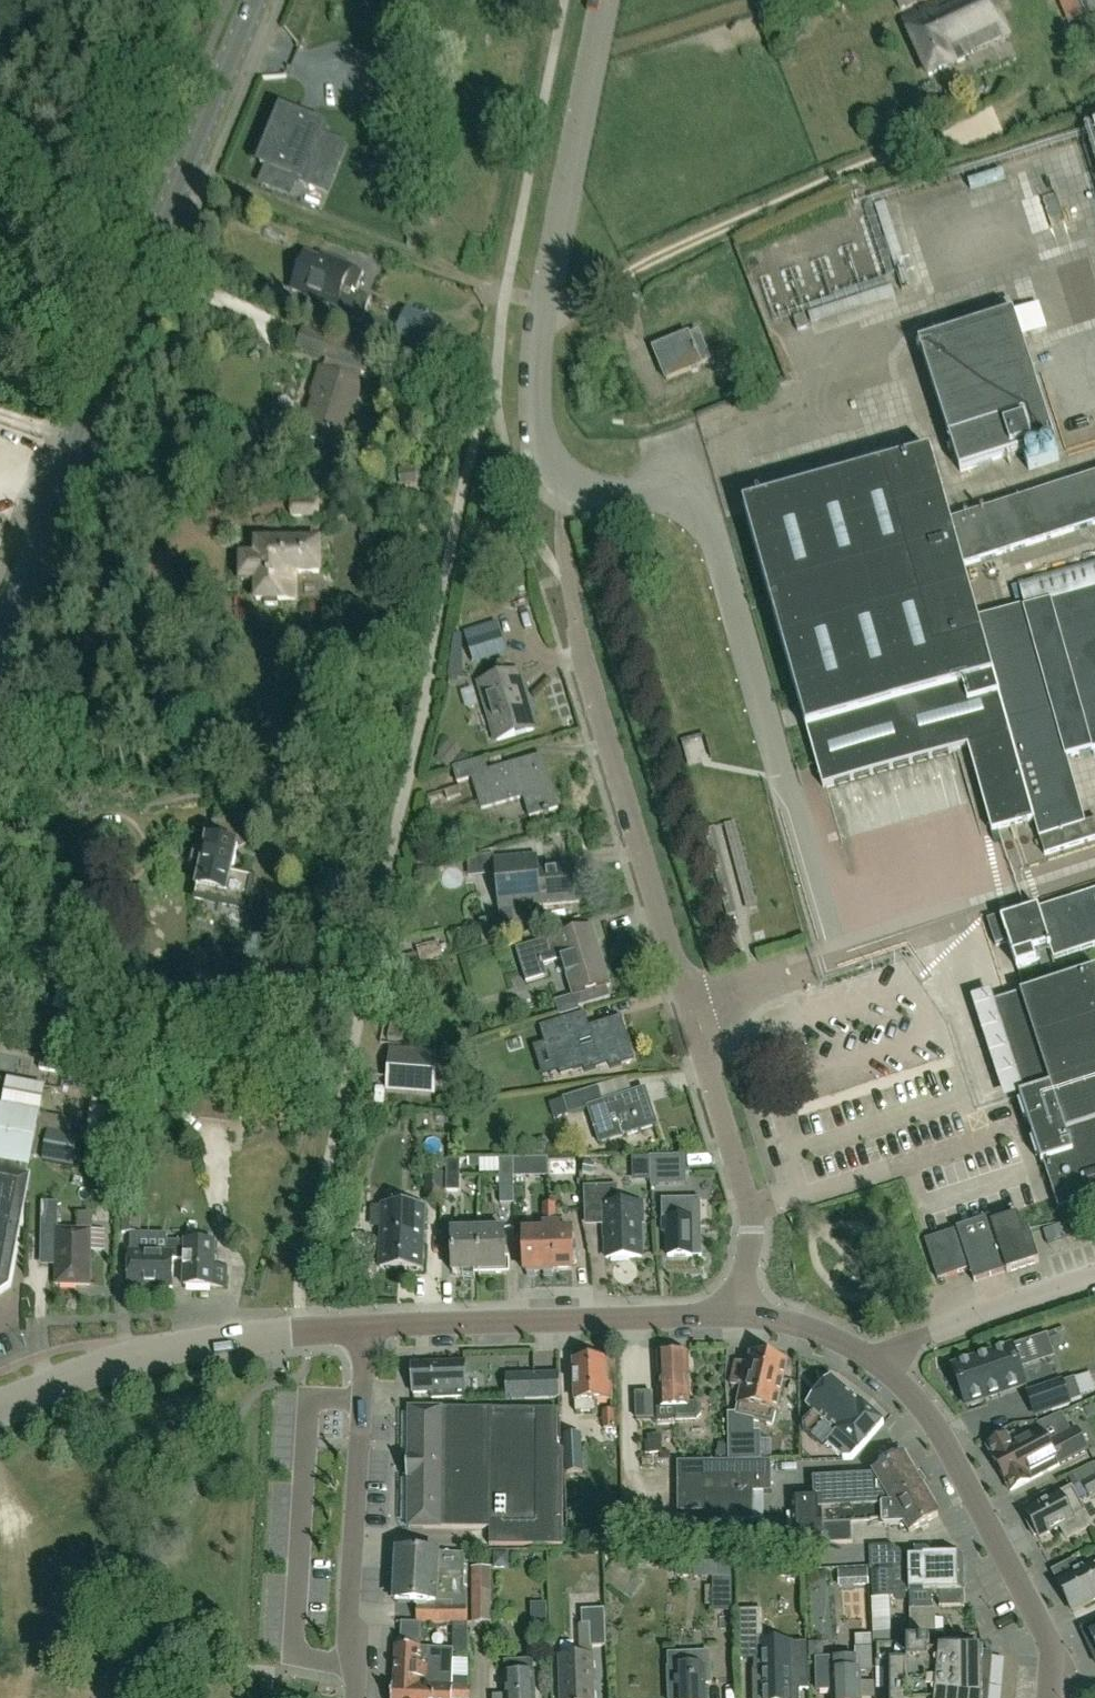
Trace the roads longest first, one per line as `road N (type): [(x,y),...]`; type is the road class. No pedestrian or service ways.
road 1 (residential): [(734,1316),(747,1263),(745,1208),(579,631)]
road 2 (secondary): [(0,642),(256,0)]
road 3 (tertiary): [(1049,1697),(1053,1649),(918,1403),(834,1339),(734,1316)]
road 4 (unclassified): [(563,481),(542,458),(531,384),(606,0)]
road 5 (tertiary): [(367,1327),(146,1356),(0,1411)]
road 6 (residential): [(355,1697),(358,1647),(348,1635),(367,1327)]
road 7 (tertiary): [(734,1316),(367,1327)]

